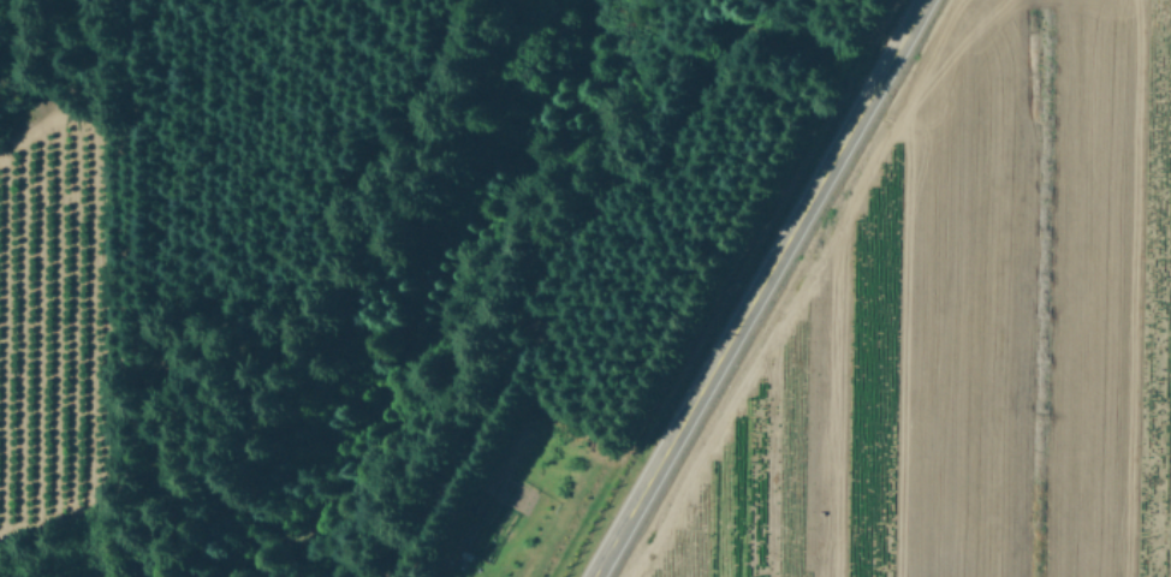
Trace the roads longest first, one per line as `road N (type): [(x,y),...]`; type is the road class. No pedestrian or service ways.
road 1 (tertiary): [(592,576),(922,0)]

